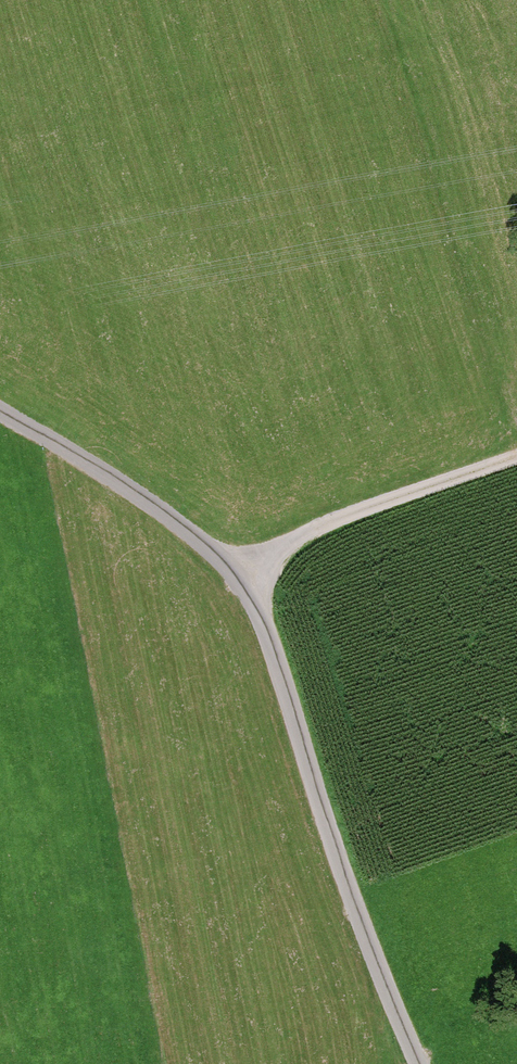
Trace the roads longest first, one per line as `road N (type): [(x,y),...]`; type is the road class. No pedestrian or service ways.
road 1 (unclassified): [(0,413),(81,460),(241,577),(265,622),(317,793),(419,1063)]
road 2 (track): [(241,577),(297,540),(516,460)]

